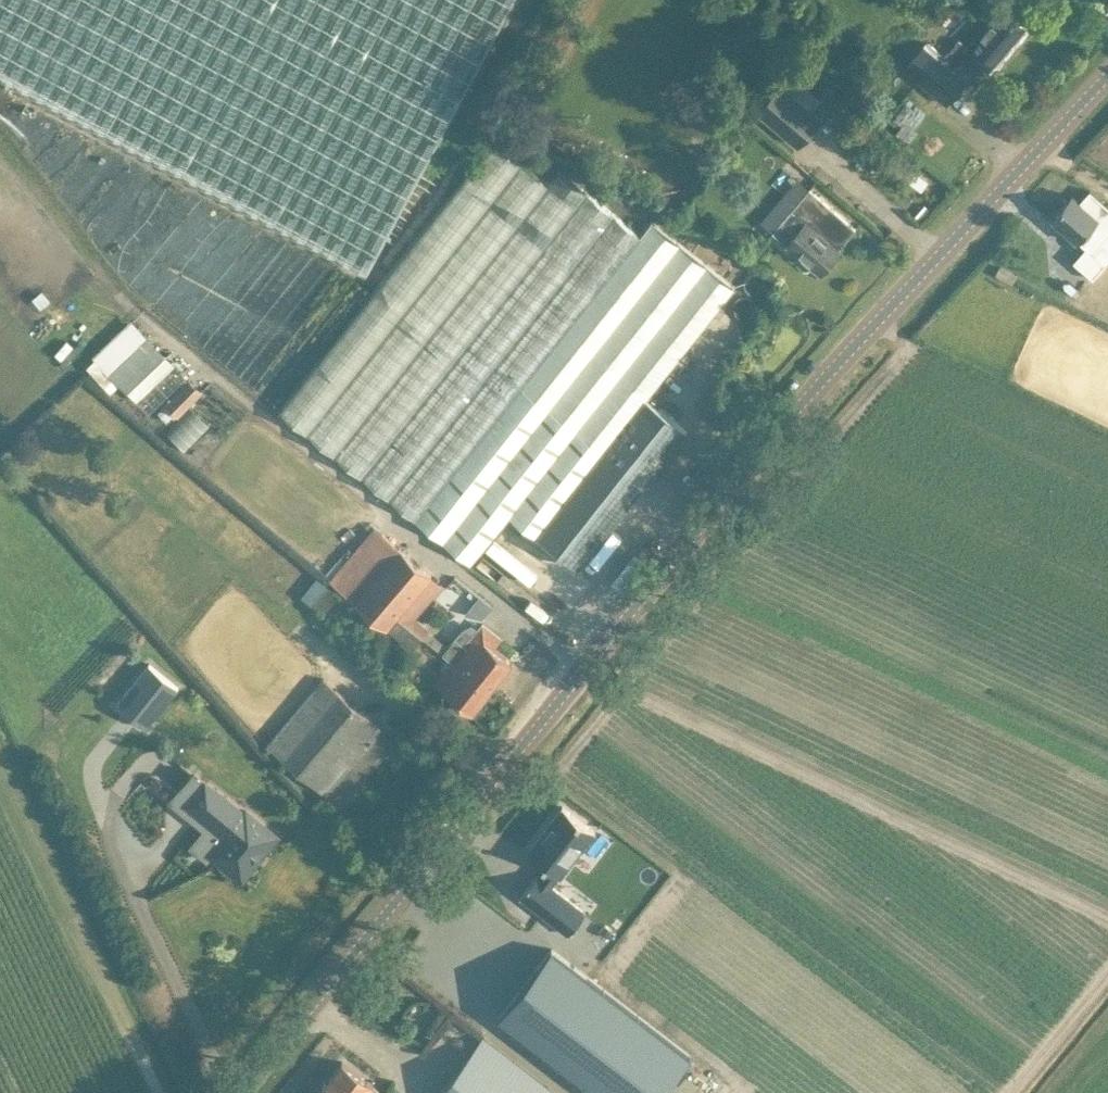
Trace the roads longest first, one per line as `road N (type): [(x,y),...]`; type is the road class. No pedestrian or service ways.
road 1 (tertiary): [(217,1092),(729,475),(1107,70)]

